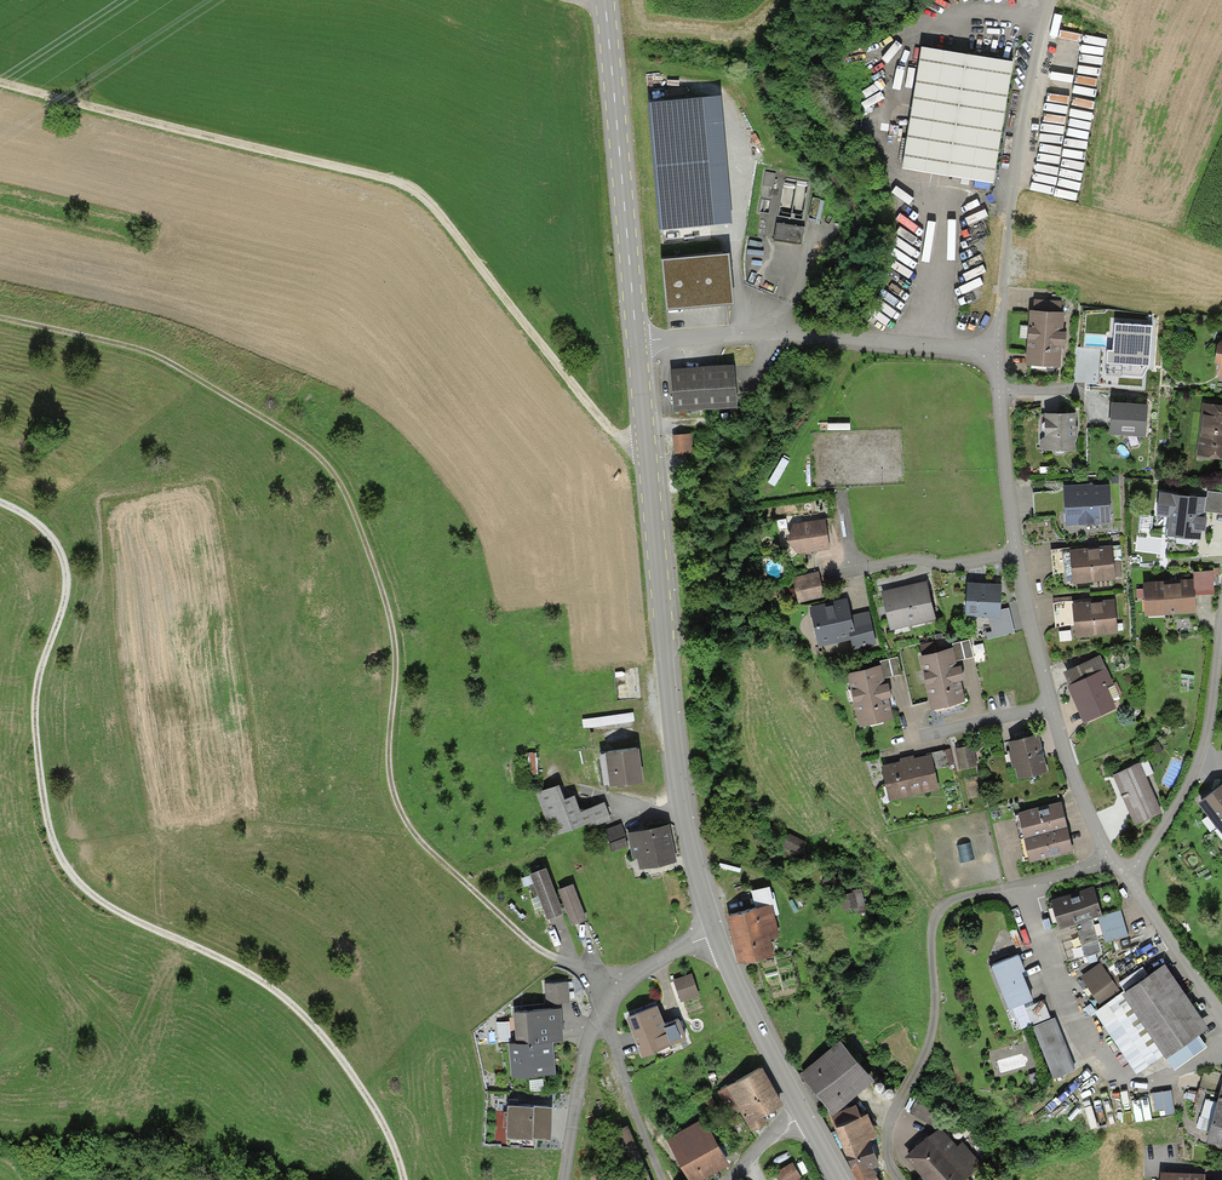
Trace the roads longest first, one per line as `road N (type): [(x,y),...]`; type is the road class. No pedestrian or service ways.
road 1 (track): [(0,317),(150,353),(254,411),(326,469),(380,585),(394,652),(386,769),(406,827),(541,952),(607,985)]
road 2 (track): [(0,506),(47,536),(69,576),(40,681),(36,730),(42,805),(63,868),(85,897),(262,986),(301,1016),(378,1119),(401,1179)]
road 3 (track): [(0,80),(400,184),(424,197),(606,431),(648,455)]
road 4 (secondary): [(634,342),(675,749),(715,932)]
road 5 (residential): [(1111,858),(1074,775),(1033,633),(1005,480),(998,349)]
road 6 (residential): [(901,1179),(889,1163),(887,1131),(927,1042),(941,913),(964,898),(1039,884),(1111,858)]
road 7 (unclassified): [(634,342),(796,333),(998,349)]
road 8 (unclassified): [(998,349),(1018,141),(1052,0)]
road 9 (secondary): [(603,0),(634,342)]
road 10 (residential): [(1127,875),(1194,768),(1212,710),(1221,622)]
road 11 (secondary): [(715,932),(806,1115)]
road 12 (residential): [(599,1017),(663,1179)]
road 13 (unclassified): [(1127,875),(1221,1017)]
road 14 (residential): [(562,1179),(586,1043),(599,1017)]
road 15 (residential): [(599,1017),(607,985),(715,932)]

